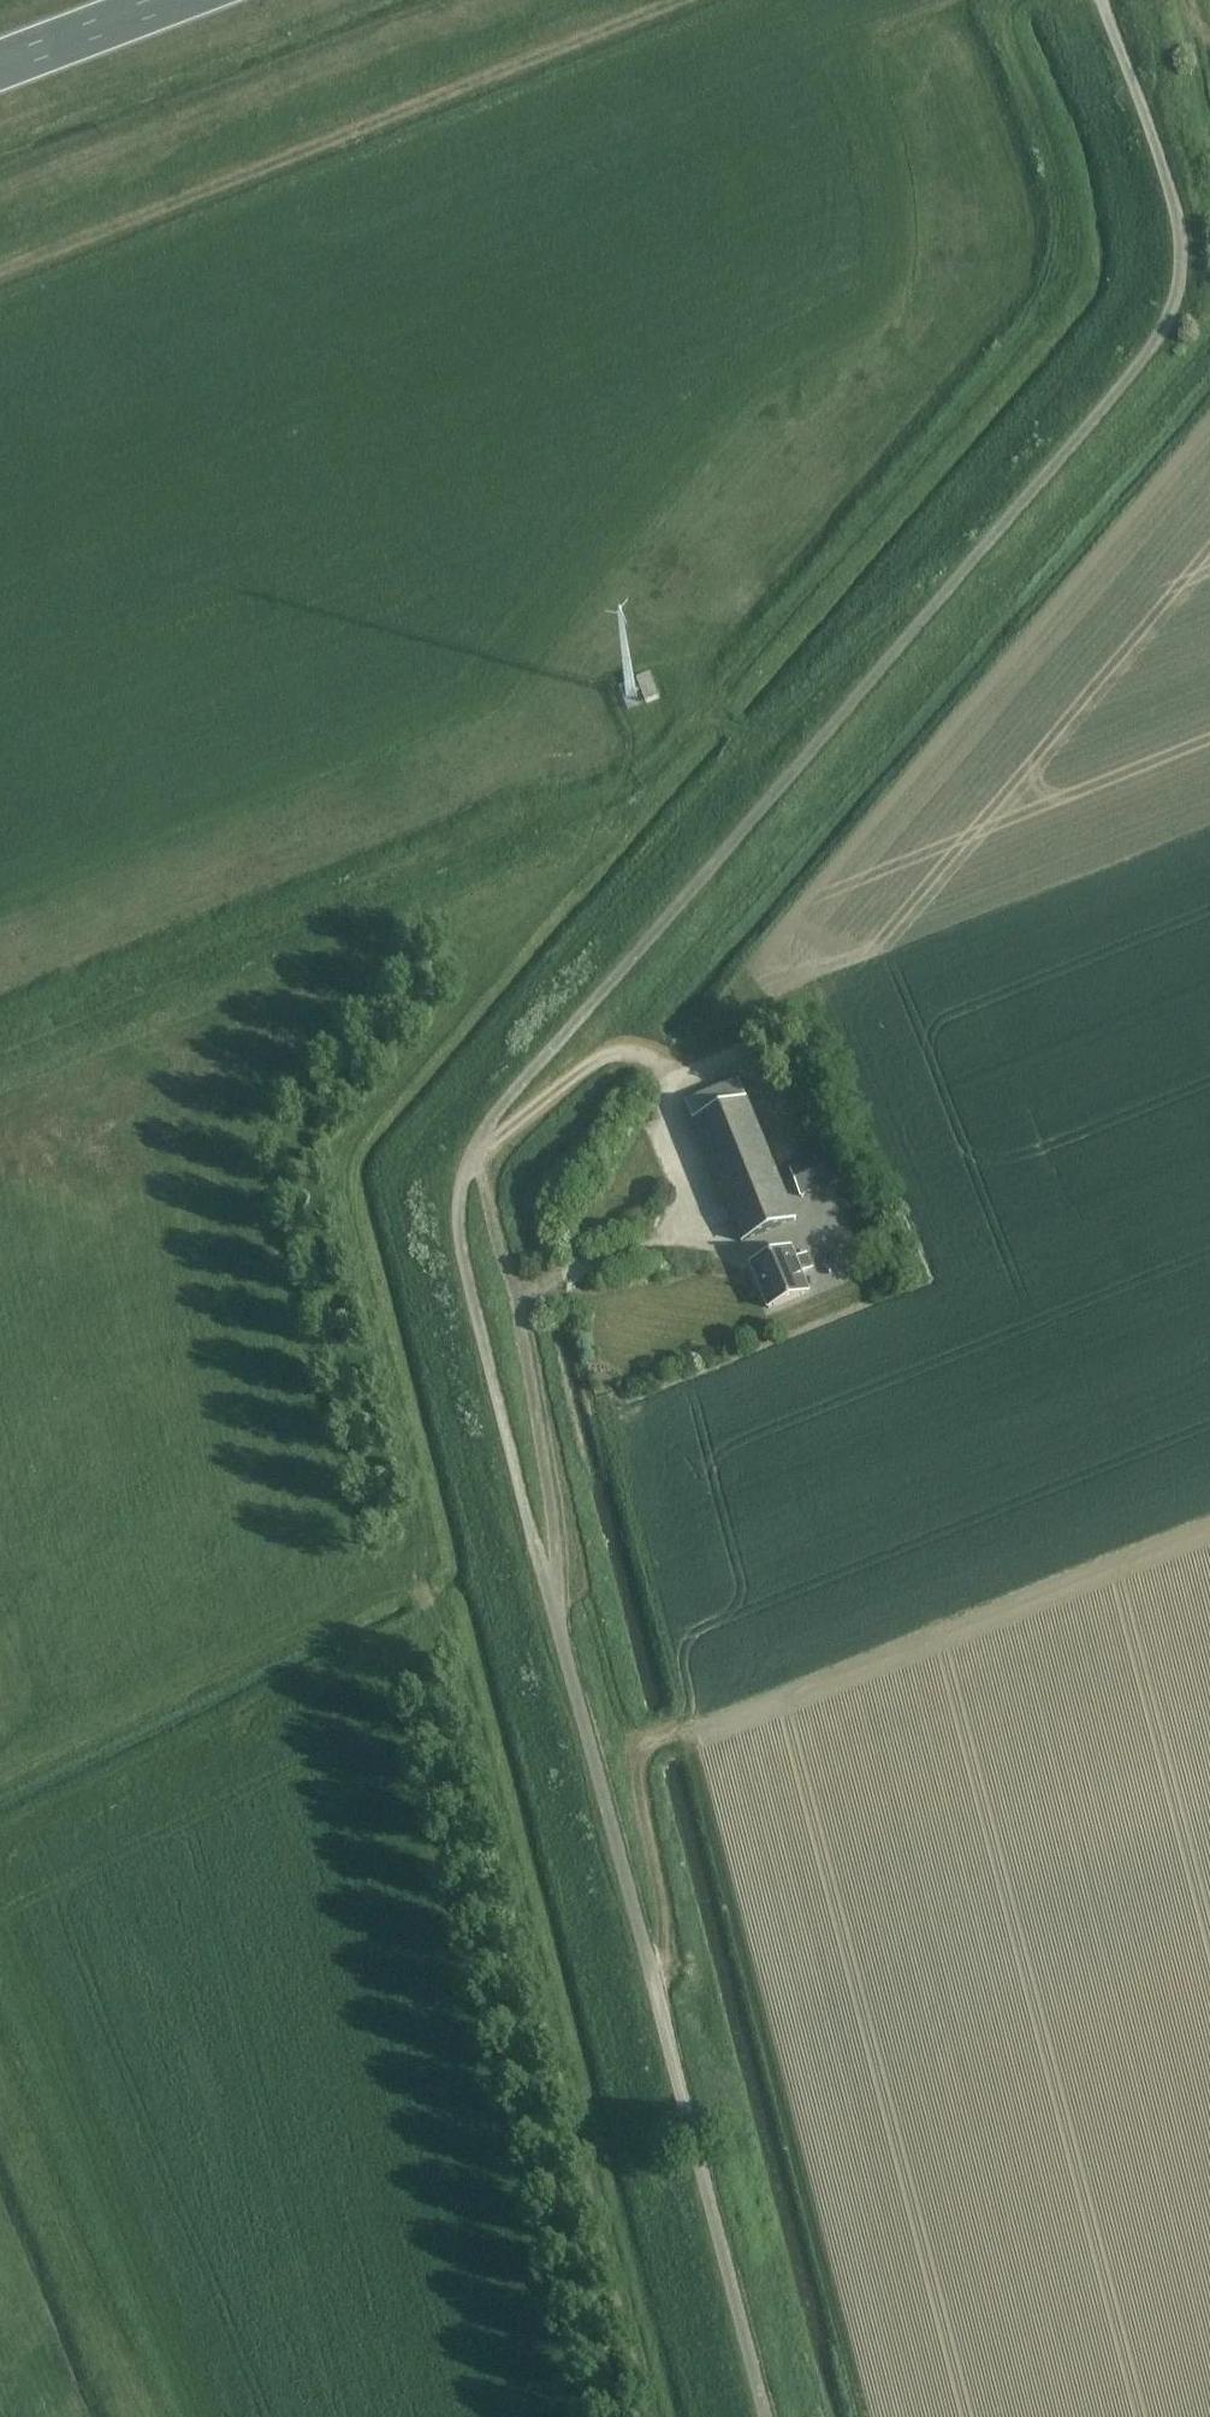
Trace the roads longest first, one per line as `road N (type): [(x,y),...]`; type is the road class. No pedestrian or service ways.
road 1 (unclassified): [(765,2416),(460,1235),(460,1201),(464,1172),(499,1113),(1167,334),(1187,267),(1166,155),(1107,0)]
road 2 (track): [(924,617),(887,619),(769,729),(744,731),(691,699),(633,717)]
road 3 (trunk): [(0,57),(150,0)]

